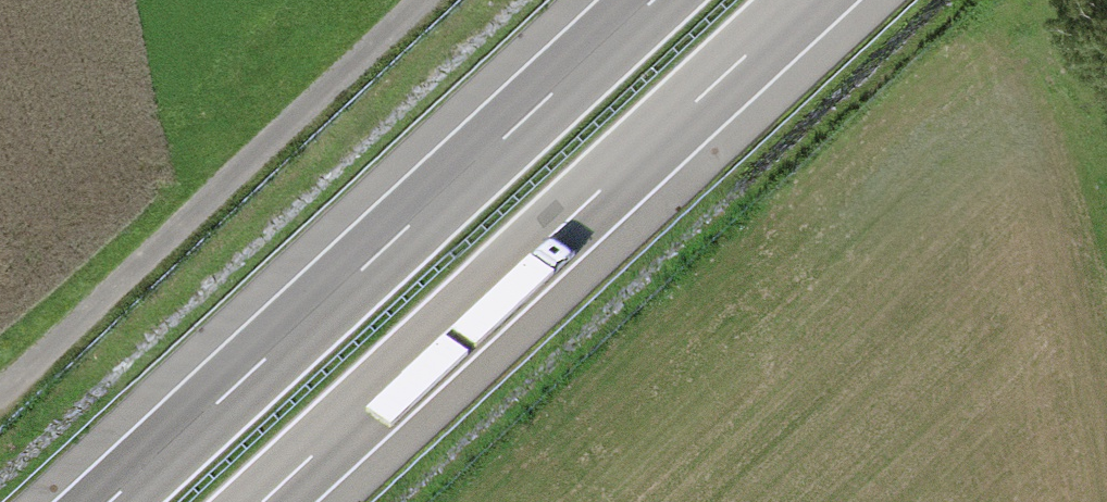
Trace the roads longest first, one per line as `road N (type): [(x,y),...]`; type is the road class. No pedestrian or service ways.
road 1 (motorway): [(653,0),(109,501)]
road 2 (motorway): [(262,501),(806,0)]
road 3 (track): [(0,400),(424,0)]

